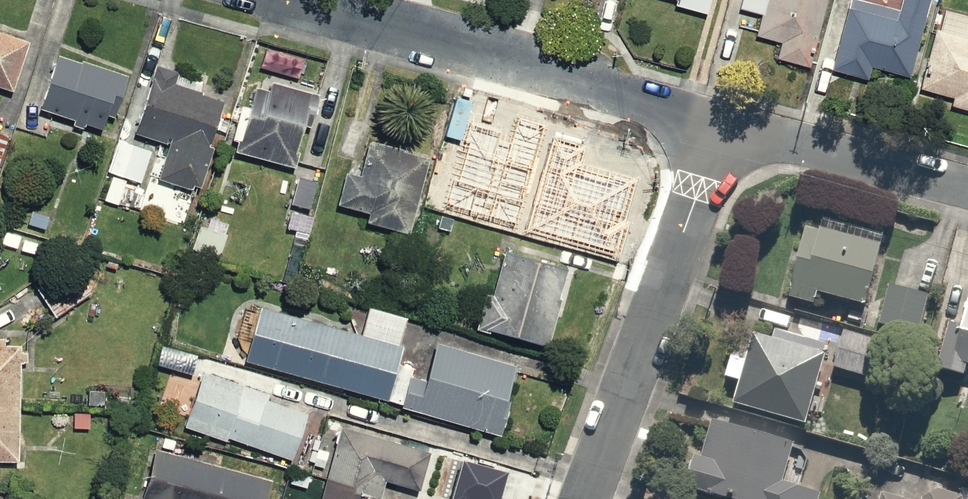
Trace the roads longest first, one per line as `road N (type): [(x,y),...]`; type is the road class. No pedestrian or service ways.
road 1 (residential): [(719,127),(279,0)]
road 2 (residential): [(586,498),(719,127)]
road 3 (residential): [(967,193),(719,127)]

